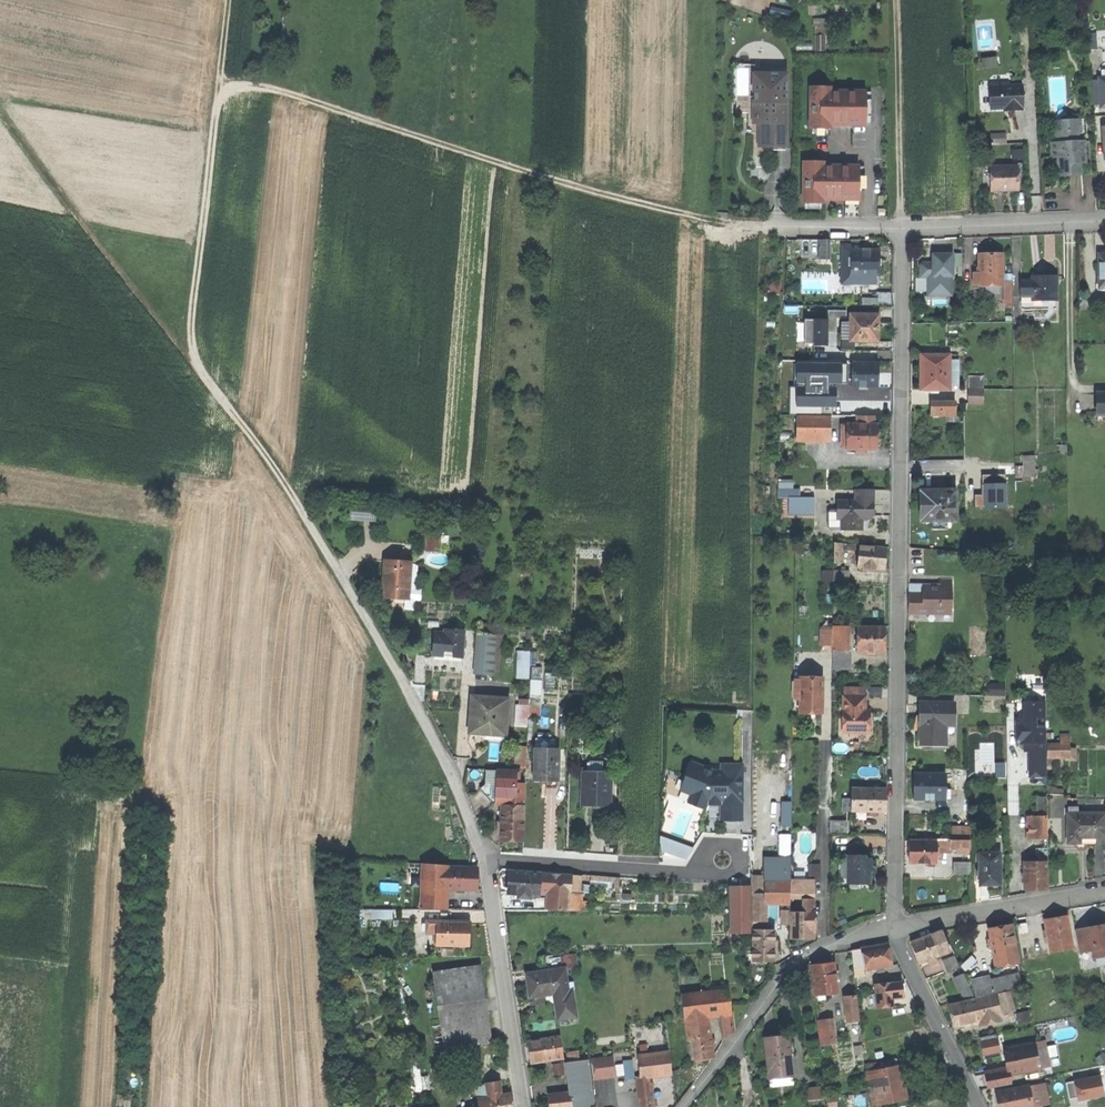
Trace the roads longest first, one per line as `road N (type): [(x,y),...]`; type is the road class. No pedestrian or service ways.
road 1 (track): [(316,533),(190,355),(218,90),(233,84),(310,99),(585,188),(766,230)]
road 2 (residential): [(894,926),(903,230)]
road 3 (residential): [(487,858),(437,744),(316,533)]
road 4 (track): [(0,115),(190,355)]
road 5 (residential): [(894,926),(828,943),(785,975),(683,1106)]
road 6 (residential): [(524,1106),(487,858)]
road 7 (residential): [(487,858),(703,870),(724,856)]
road 8 (track): [(896,0),(903,230)]
road 9 (residential): [(1104,891),(894,926)]
road 10 (residential): [(903,230),(1104,221)]
road 11 (residential): [(979,1106),(894,926)]
road 12 (residential): [(766,230),(903,230)]

